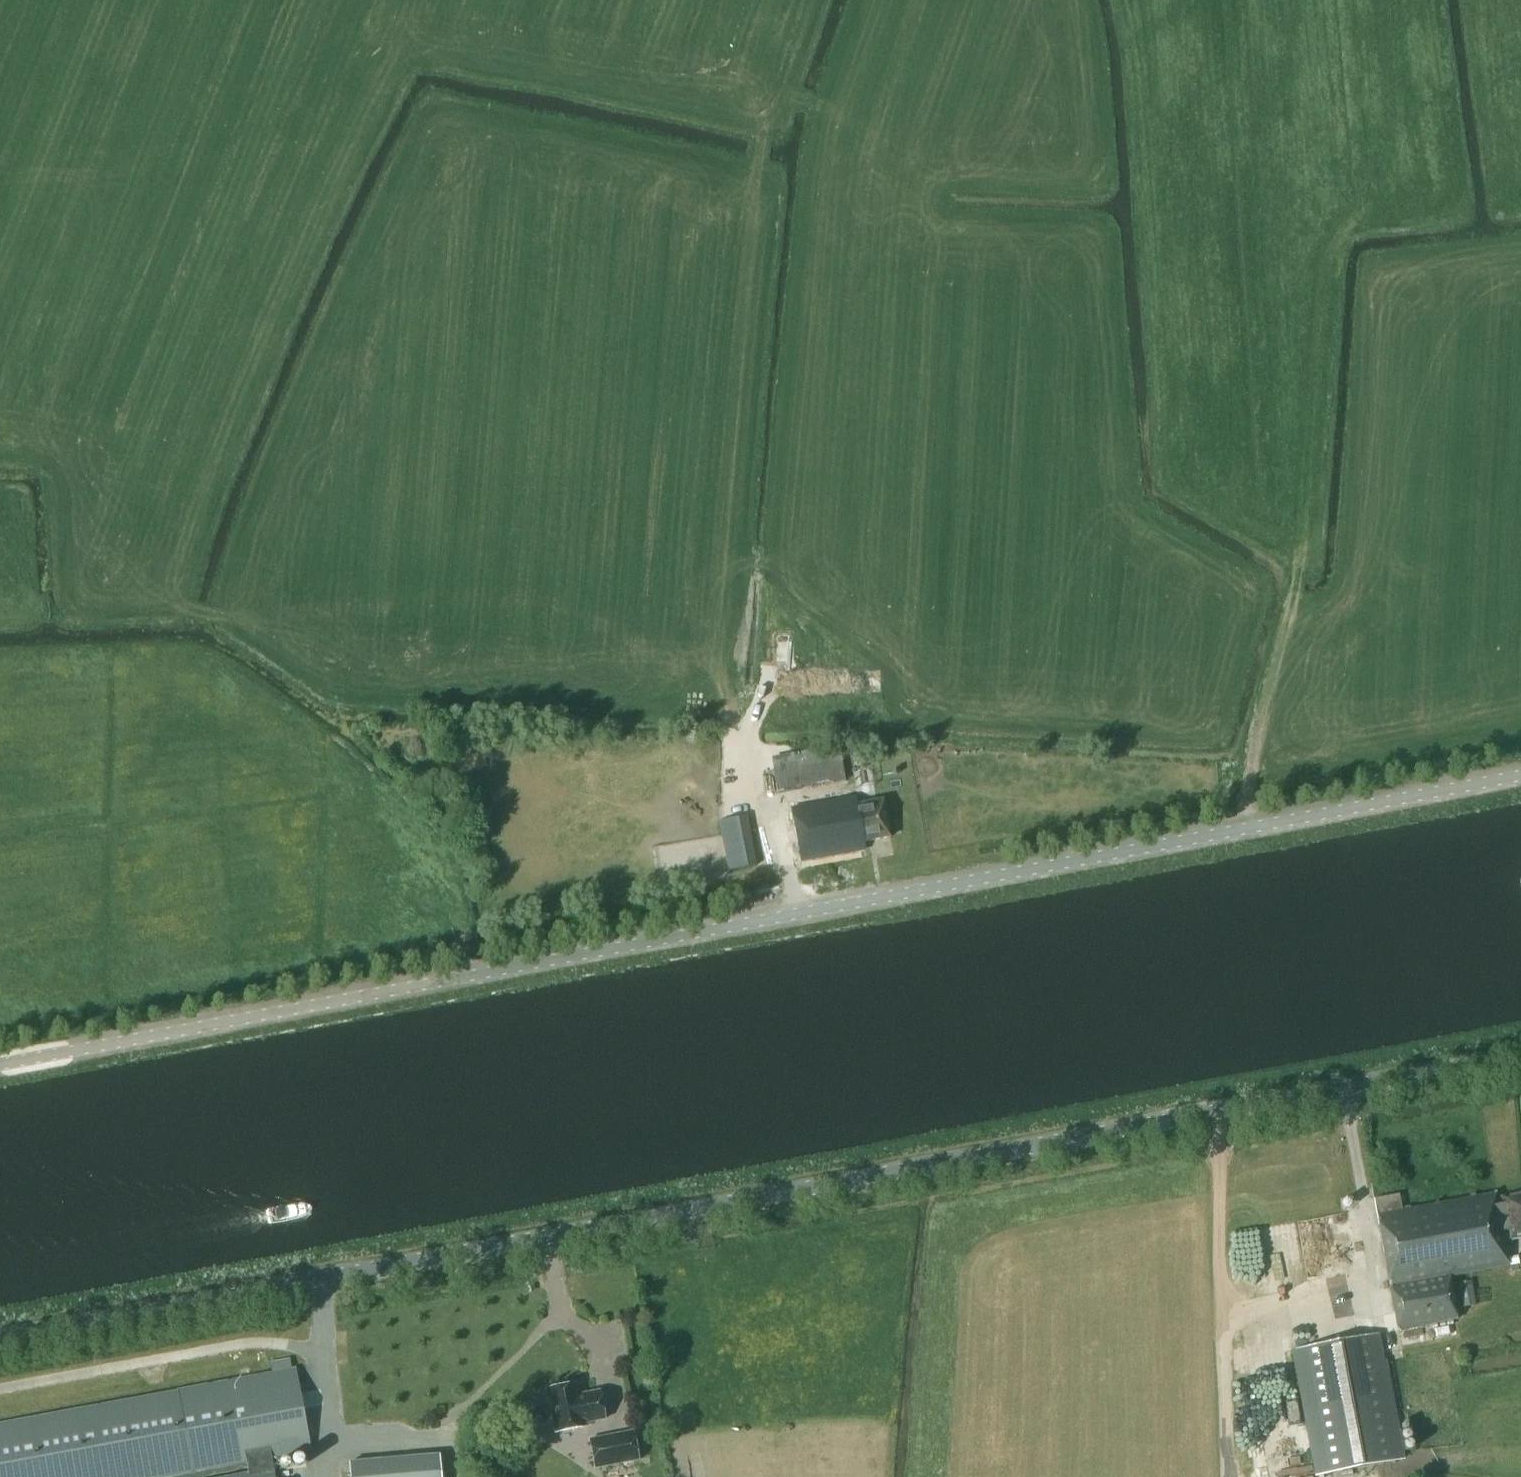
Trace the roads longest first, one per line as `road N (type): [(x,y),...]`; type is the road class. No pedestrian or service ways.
road 1 (tertiary): [(0,1063),(1520,777)]
road 2 (tertiary): [(0,1337),(1520,1054)]

